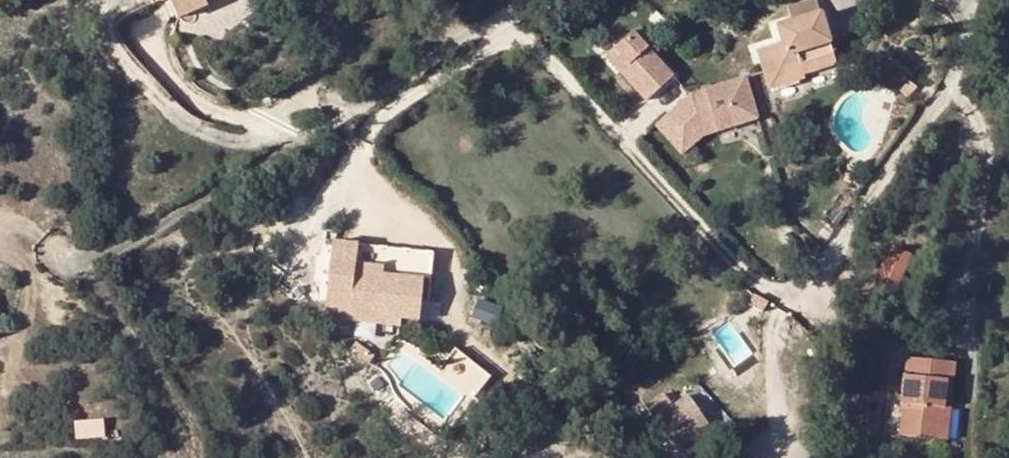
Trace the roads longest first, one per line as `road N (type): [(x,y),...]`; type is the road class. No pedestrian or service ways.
road 1 (residential): [(977,0),(938,107),(821,278),(779,293),(755,279),(504,5)]
road 2 (residential): [(39,243),(83,263),(113,254),(504,5)]

